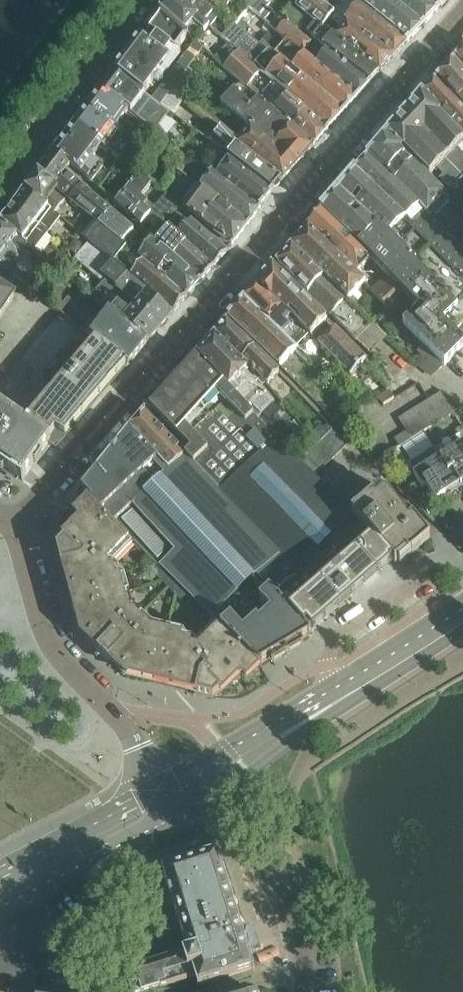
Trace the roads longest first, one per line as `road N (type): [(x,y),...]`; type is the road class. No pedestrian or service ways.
road 1 (residential): [(11,527),(462,14)]
road 2 (residential): [(158,790),(131,735),(50,642),(11,527)]
road 3 (residential): [(138,0),(0,188)]
road 4 (residential): [(307,991),(292,910),(210,798)]
road 5 (secondary): [(370,678),(314,698),(193,771)]
road 6 (secondary): [(210,798),(370,678)]
road 7 (secondary): [(0,908),(172,818)]
road 8 (secondary): [(158,790),(0,872)]

